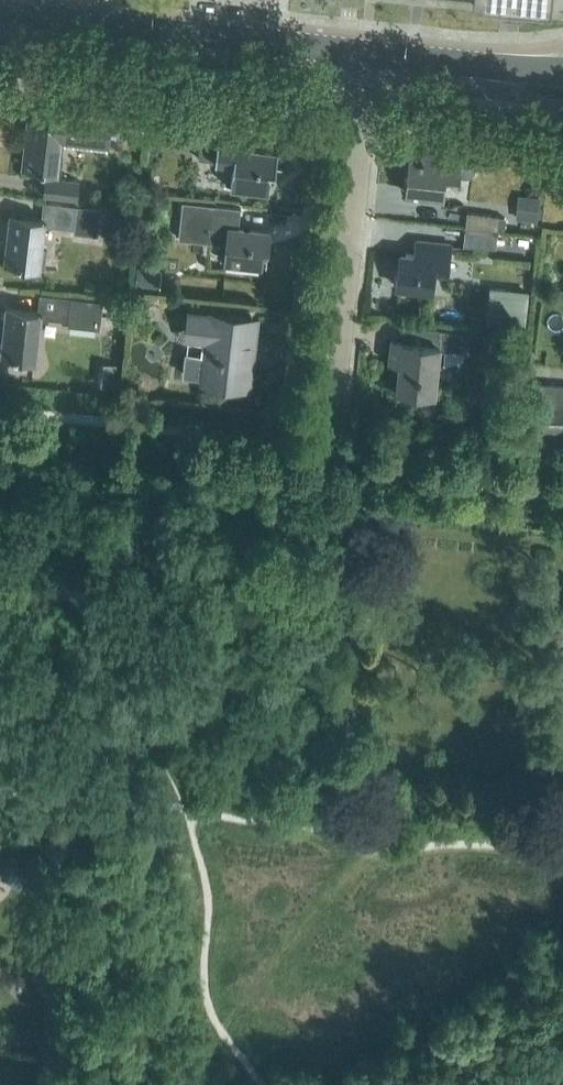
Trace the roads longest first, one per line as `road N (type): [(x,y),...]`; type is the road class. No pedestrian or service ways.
road 1 (residential): [(562,491),(343,467),(327,438),(369,55)]
road 2 (tertiary): [(369,55),(0,14)]
road 3 (tertiary): [(562,67),(496,70),(369,55)]

